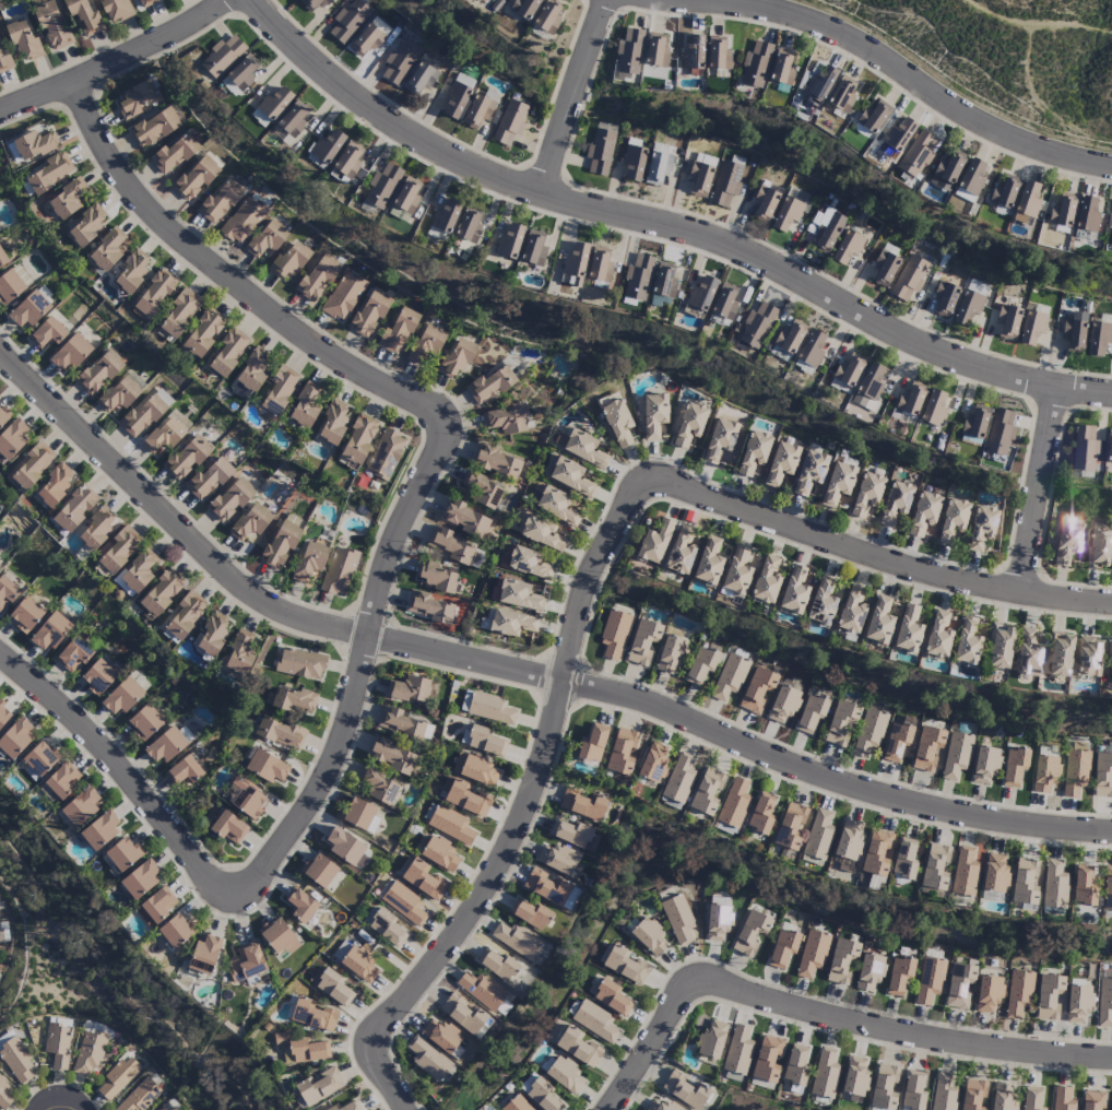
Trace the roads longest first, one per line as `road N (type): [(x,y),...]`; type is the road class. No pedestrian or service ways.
road 1 (residential): [(0,354),(270,610),(628,695),(845,786),(956,815),(1111,833)]
road 2 (residential): [(245,0),(324,79),(416,142),(541,192),(734,243),(889,329),(978,366),(1054,389),(1111,394)]
road 3 (residential): [(931,579),(689,486),(653,480),(629,495),(524,817),(456,930),(379,1024),(370,1051)]
road 4 (residential): [(603,1109),(681,990),(696,980),(896,1026),(1111,1053)]
road 5 (residential): [(442,446),(438,422),(410,397),(276,322),(187,247),(118,175),(74,85)]
road 6 (residential): [(256,883),(330,775),(357,695),(381,579),(442,446)]
road 7 (residential): [(680,0),(791,12),(849,38),(1005,140),(1111,174)]
road 8 (residential): [(256,883),(228,895),(205,877),(100,746),(0,655)]
road 9 (residential): [(233,0),(74,85),(0,113)]
road 10 (residential): [(1054,389),(1016,597)]
road 11 (residential): [(541,192),(605,0)]
road 12 (residential): [(1111,605),(931,579)]

